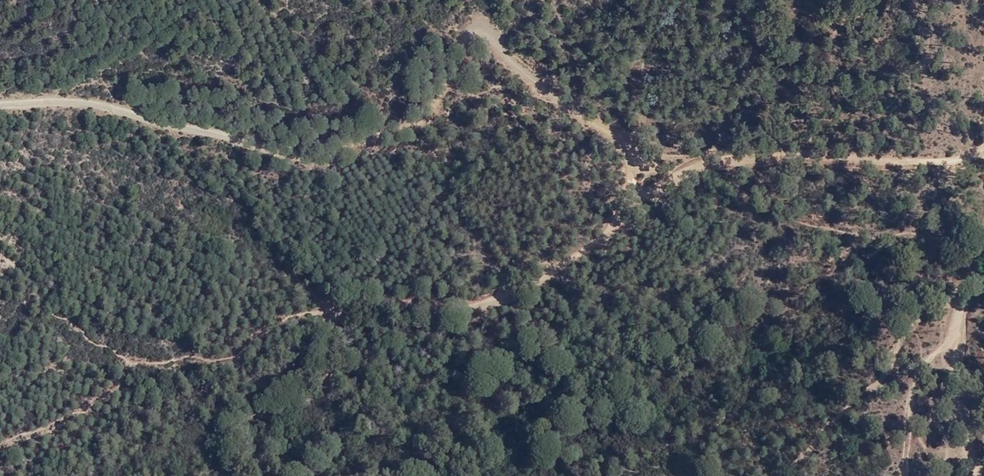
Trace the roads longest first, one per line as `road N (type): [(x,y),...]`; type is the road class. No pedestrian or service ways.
road 1 (track): [(647,185),(612,128),(557,98),(493,34),(470,38),(465,68),(420,125),(368,136),(337,156),(120,106),(0,102)]
road 2 (track): [(647,185),(598,246),(503,298),(454,311),(398,299),(356,307),(336,333)]
road 3 (track): [(983,154),(786,156),(647,185)]
road 4 (track): [(979,475),(958,342)]

